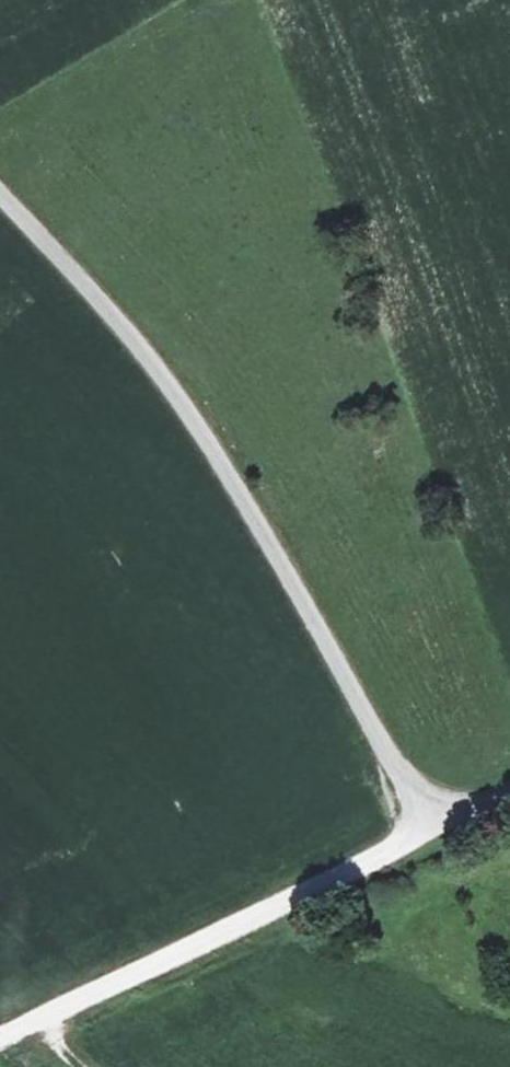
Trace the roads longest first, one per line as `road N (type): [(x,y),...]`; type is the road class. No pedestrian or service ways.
road 1 (unclassified): [(0,196),(137,339),(435,837)]
road 2 (unclassified): [(0,1045),(435,837)]

